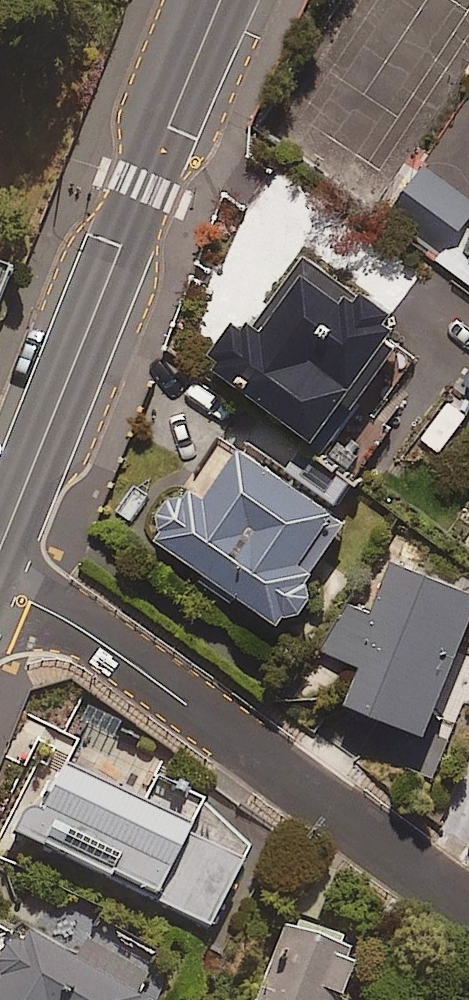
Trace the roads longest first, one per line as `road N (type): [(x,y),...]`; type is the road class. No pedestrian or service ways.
road 1 (tertiary): [(223,0),(0,545)]
road 2 (residential): [(468,907),(183,699),(0,589)]

